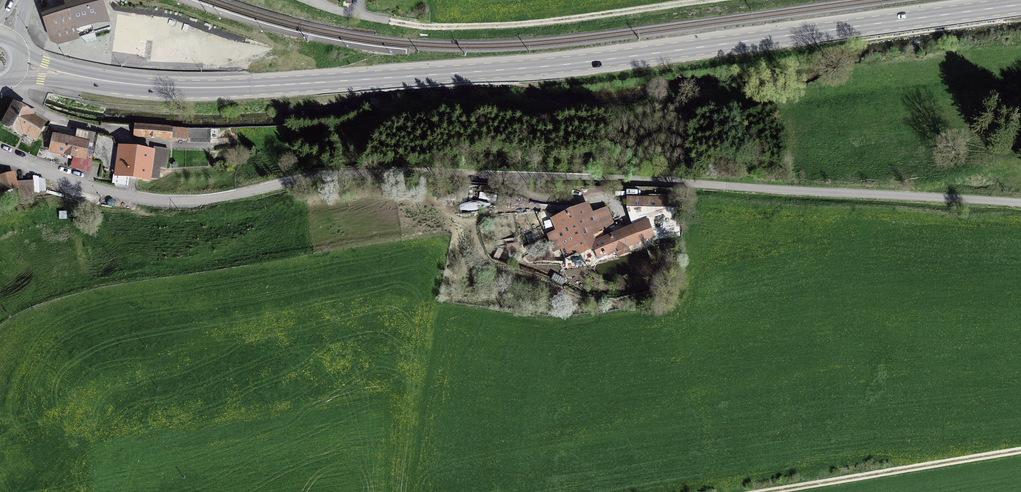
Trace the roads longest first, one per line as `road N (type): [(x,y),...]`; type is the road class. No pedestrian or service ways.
road 1 (primary): [(19,67),(166,89),(271,88),(562,67),(1020,7)]
road 2 (residential): [(1020,206),(627,187),(466,188)]
road 3 (residential): [(466,188),(330,182),(190,204),(126,197),(0,153)]
road 4 (track): [(439,32),(761,0)]
road 5 (track): [(1020,453),(778,491)]
road 6 (residential): [(466,188),(536,209),(598,201),(624,219)]
road 7 (residential): [(307,0),(439,32)]

